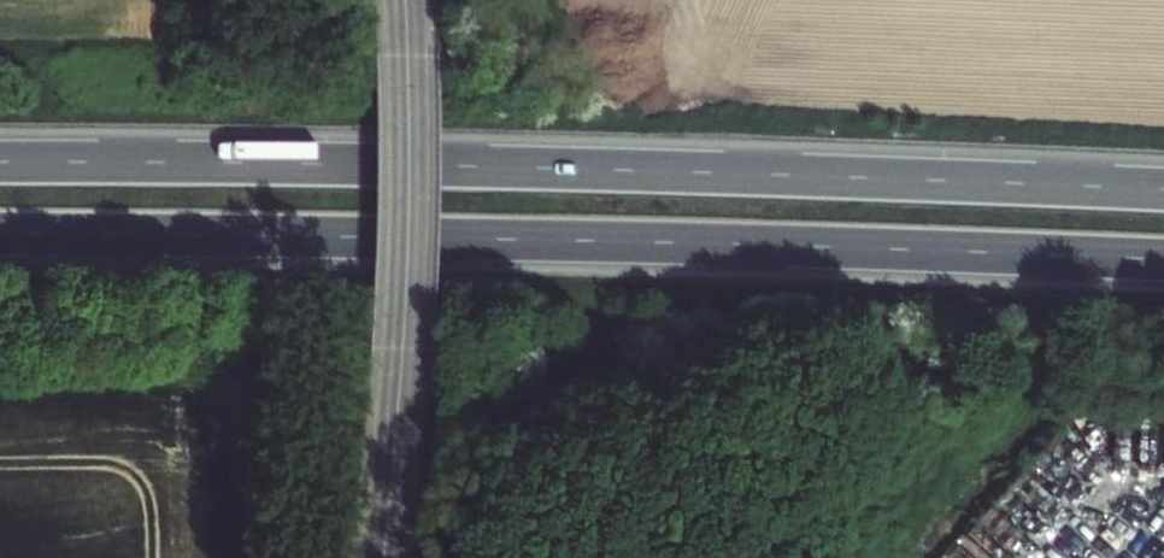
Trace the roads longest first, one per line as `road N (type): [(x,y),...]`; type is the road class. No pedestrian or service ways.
road 1 (motorway): [(1163,189),(0,162)]
road 2 (motorway): [(0,236),(1163,261)]
road 3 (tertiary): [(383,557),(406,239),(405,0)]

